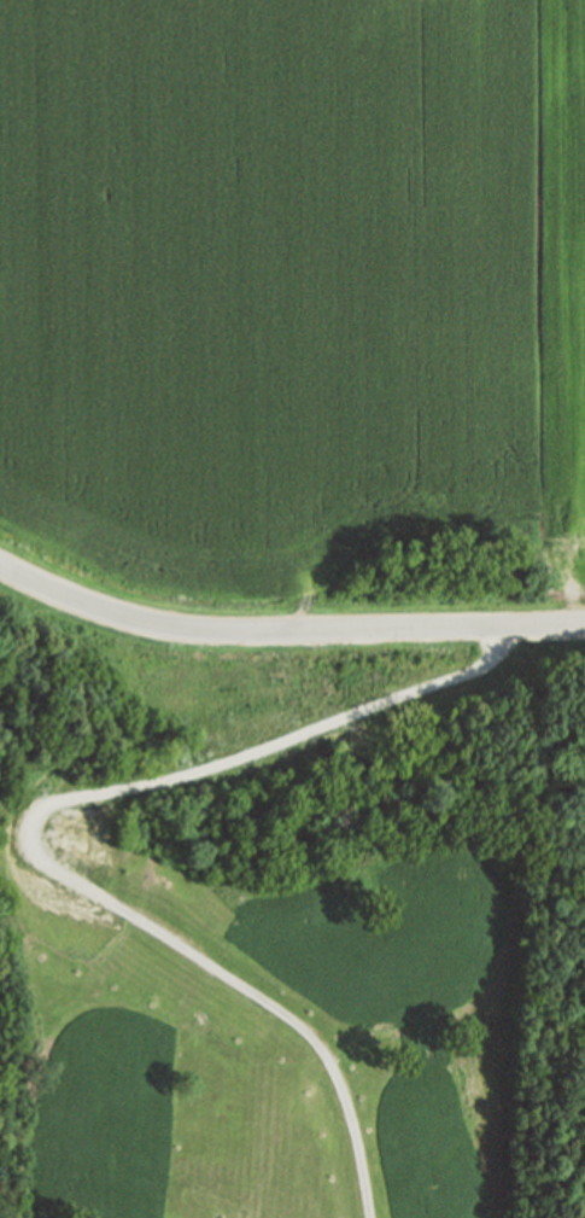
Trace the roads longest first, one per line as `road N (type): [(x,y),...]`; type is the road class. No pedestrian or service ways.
road 1 (secondary): [(584,626),(223,634),(76,602),(0,564)]

